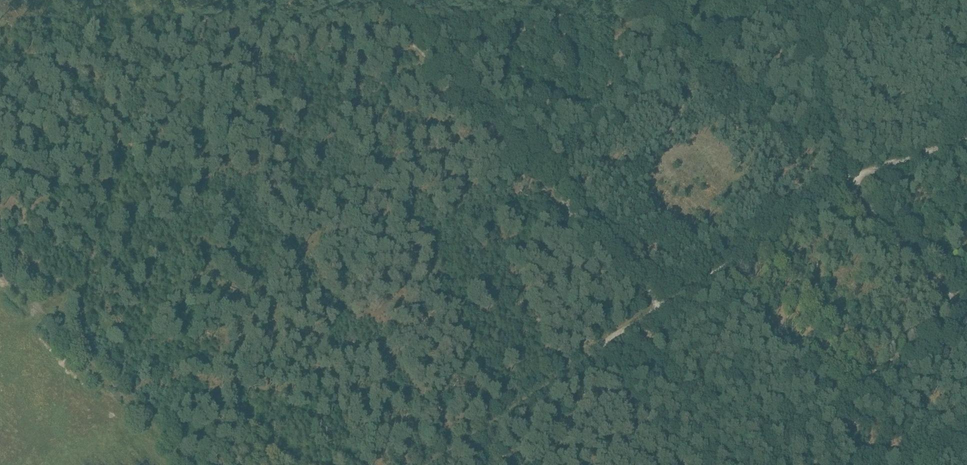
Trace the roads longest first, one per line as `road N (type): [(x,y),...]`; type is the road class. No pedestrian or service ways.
road 1 (track): [(966,145),(845,184),(422,464)]
road 2 (track): [(664,306),(370,0)]
road 3 (track): [(966,312),(845,184),(798,0)]
road 4 (track): [(698,464),(594,351)]

